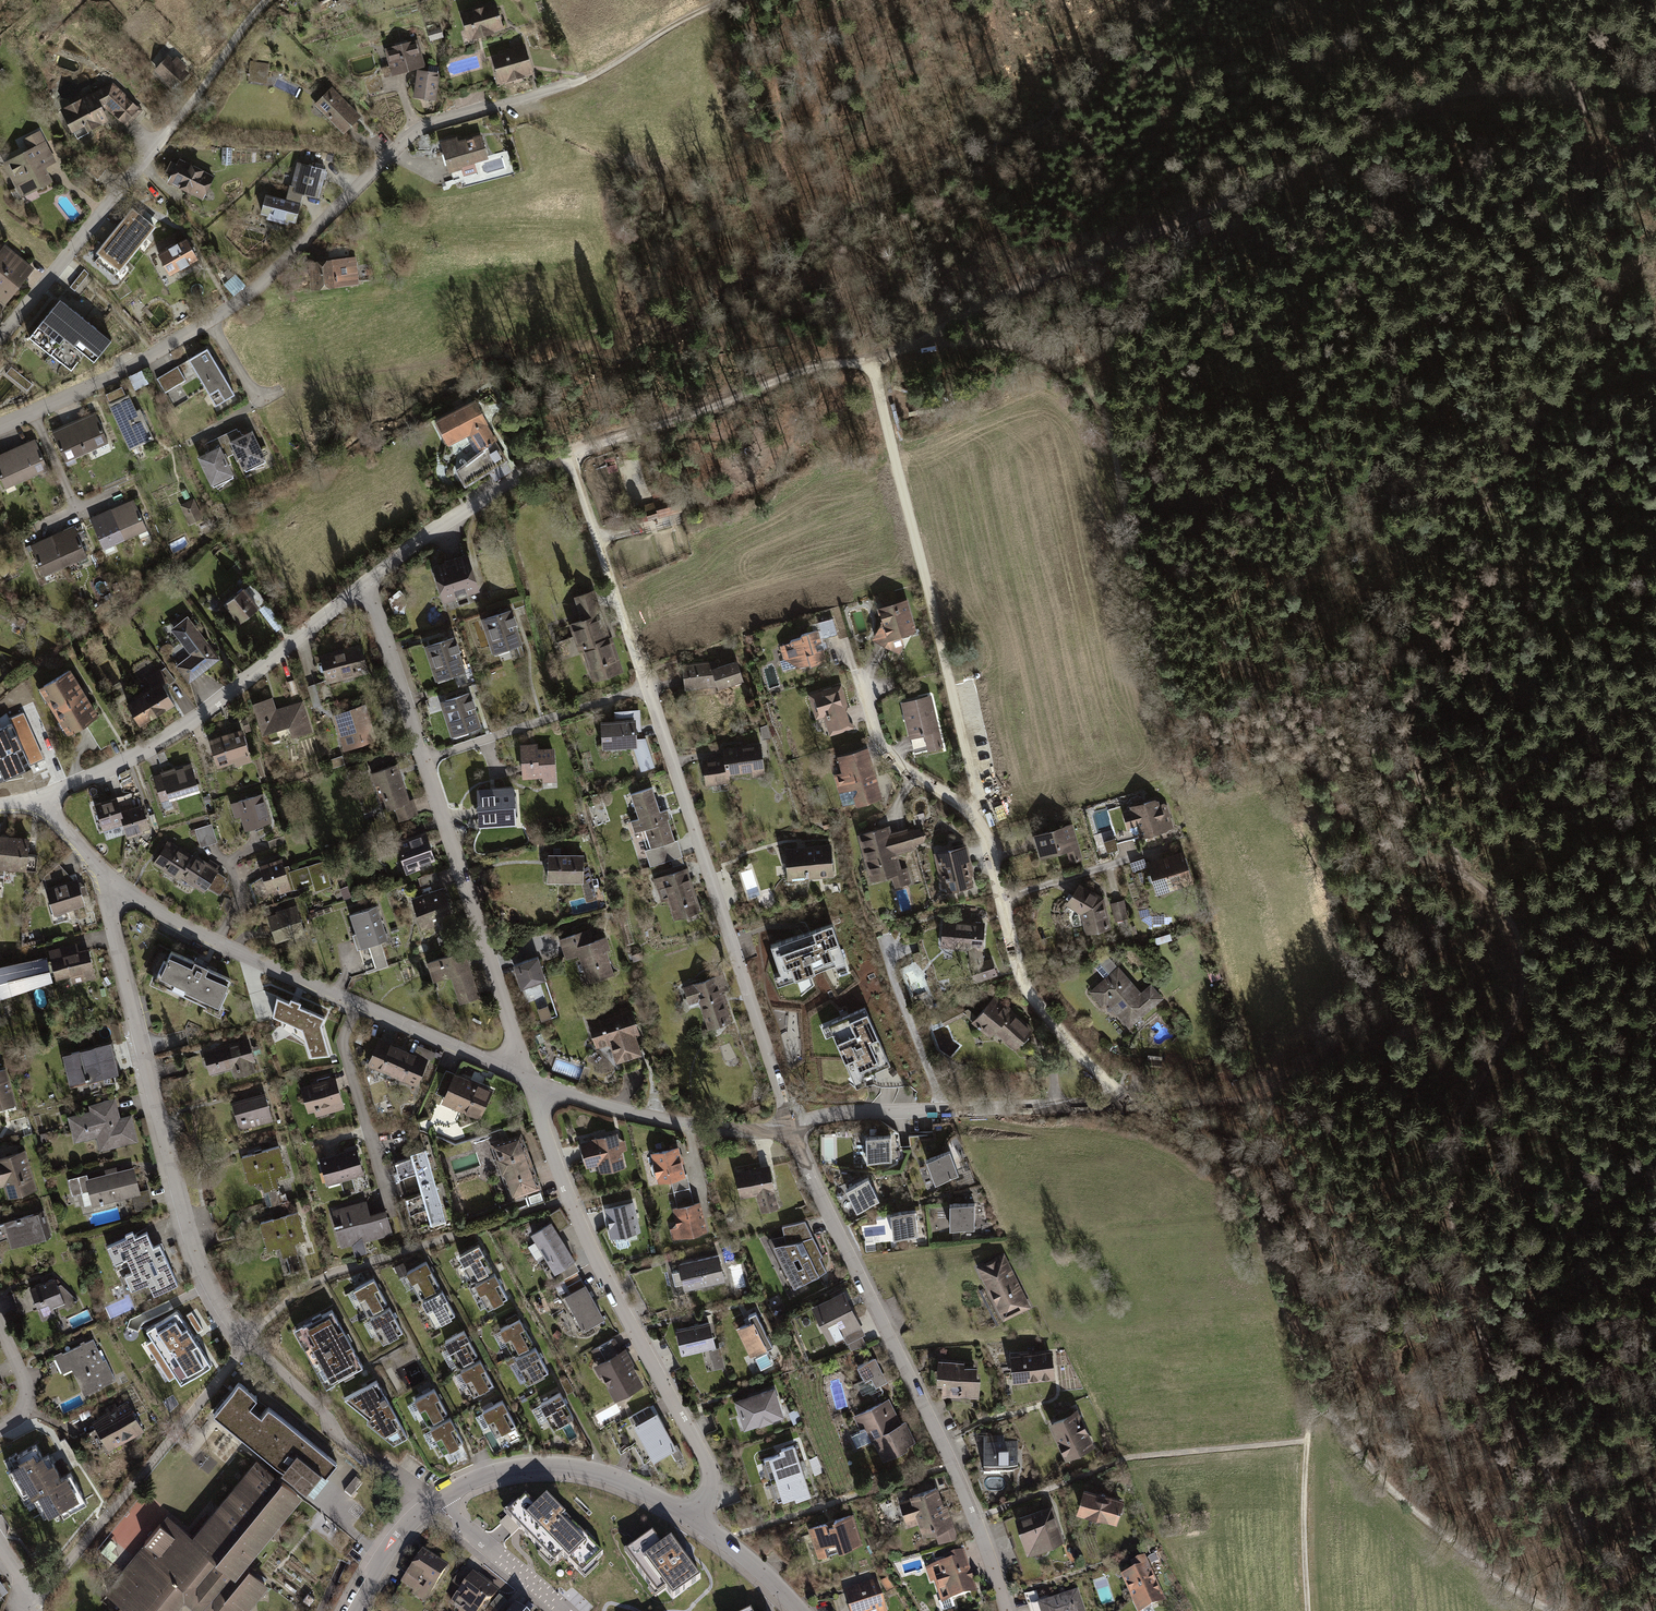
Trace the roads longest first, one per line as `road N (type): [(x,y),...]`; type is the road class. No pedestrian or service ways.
road 1 (track): [(569,449),(926,341),(1032,282),(1290,176),(1411,107),(1503,86),(1655,82)]
road 2 (residential): [(365,583),(569,449),(790,1125)]
road 3 (track): [(1649,1610),(1574,1520),(1470,1306),(1458,1263),(1448,1168),(1457,1124),(1504,1040),(1524,975),(1505,913),(1458,869)]
road 4 (residential): [(790,1125),(838,1114),(1117,1102),(1114,1089),(1028,995),(981,826),(886,750),(865,688)]
road 5 (track): [(1458,869),(1382,841),(1352,807),(1229,629),(1134,524),(1093,398),(1041,355),(1006,343),(926,341)]
road 6 (track): [(1458,869),(1412,759),(1405,719),(1423,636),(1457,556),(1574,350),(1631,272),(1655,252)]
road 7 (residential): [(790,1125),(950,1465),(1007,1610)]
road 8 (residential): [(365,583),(528,1079)]
road 9 (residential): [(107,882),(196,1264),(249,1343)]
road 10 (residential): [(528,1079),(542,1134),(600,1269),(709,1470),(691,1520)]
road 11 (track): [(969,812),(978,798),(871,360)]
road 12 (residential): [(107,882),(217,943),(528,1079)]
road 13 (residential): [(212,325),(257,292),(428,125),(581,81)]
road 14 (residential): [(44,801),(191,722),(365,583)]
road 15 (track): [(1172,1102),(1174,1113),(1225,1159),(1244,1197),(1316,1408)]
road 16 (track): [(1316,1408),(1327,1411),(1366,1466),(1550,1610)]
road 17 (residential): [(428,1506),(479,1479),(565,1468),(646,1494),(691,1520)]
road 18 (residential): [(528,1079),(658,1120),(790,1125)]
road 19 (residential): [(0,340),(158,141)]
road 20 (residential): [(0,426),(212,325)]
road 21 (residential): [(428,1506),(562,1610)]
road 22 (track): [(1308,1610),(1307,1441)]
road 23 (track): [(581,81),(729,0)]
road 24 (track): [(1117,1102),(1208,1101),(1264,1087)]
road 25 (residential): [(691,1520),(794,1610)]
road 26 (track): [(158,141),(235,34)]
road 27 (residential): [(354,1610),(428,1506)]
road 28 (residential): [(0,1429),(21,1415),(27,1389),(0,1322)]
road 29 (track): [(1543,89),(1655,138)]

